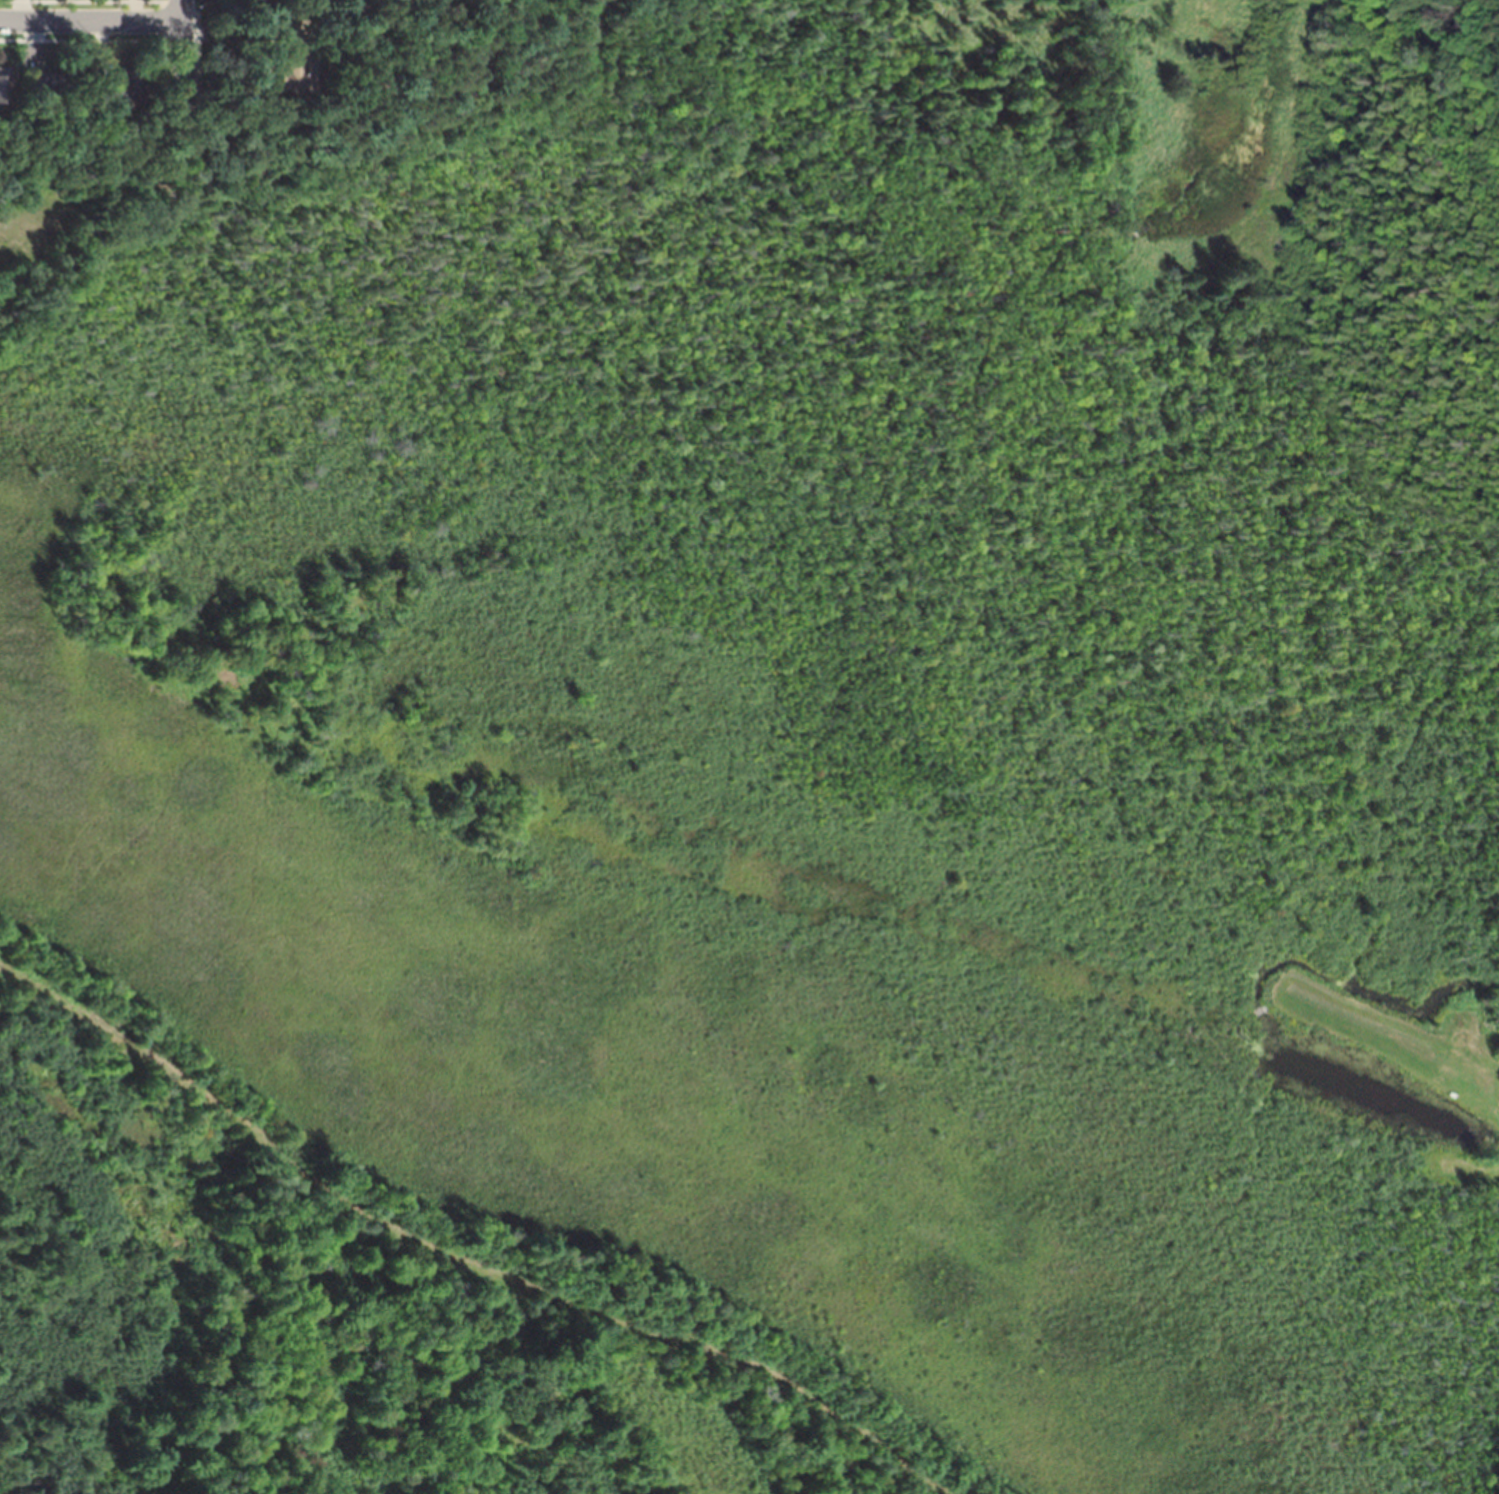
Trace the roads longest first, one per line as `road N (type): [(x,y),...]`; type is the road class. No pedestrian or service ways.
road 1 (residential): [(0,21),(183,22)]

